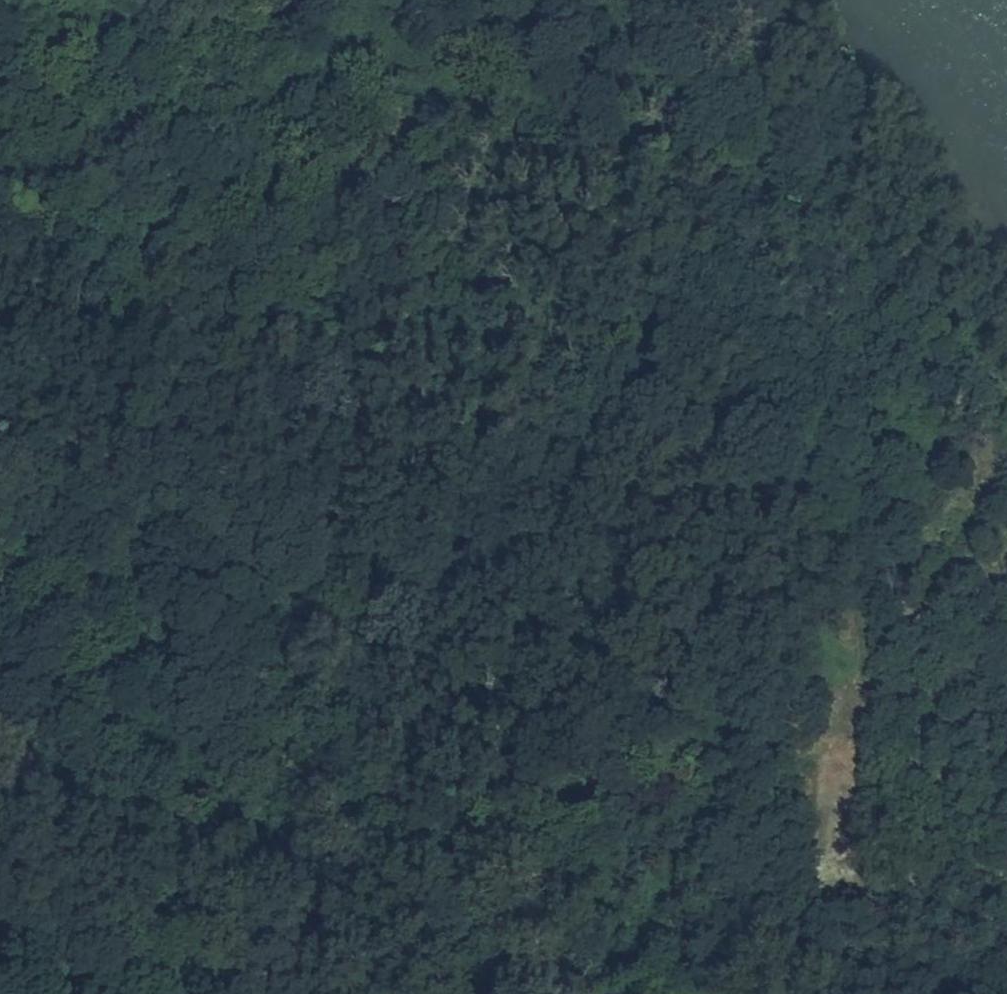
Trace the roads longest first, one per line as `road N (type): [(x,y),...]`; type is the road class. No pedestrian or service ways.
road 1 (track): [(744,993),(785,927),(836,899)]

